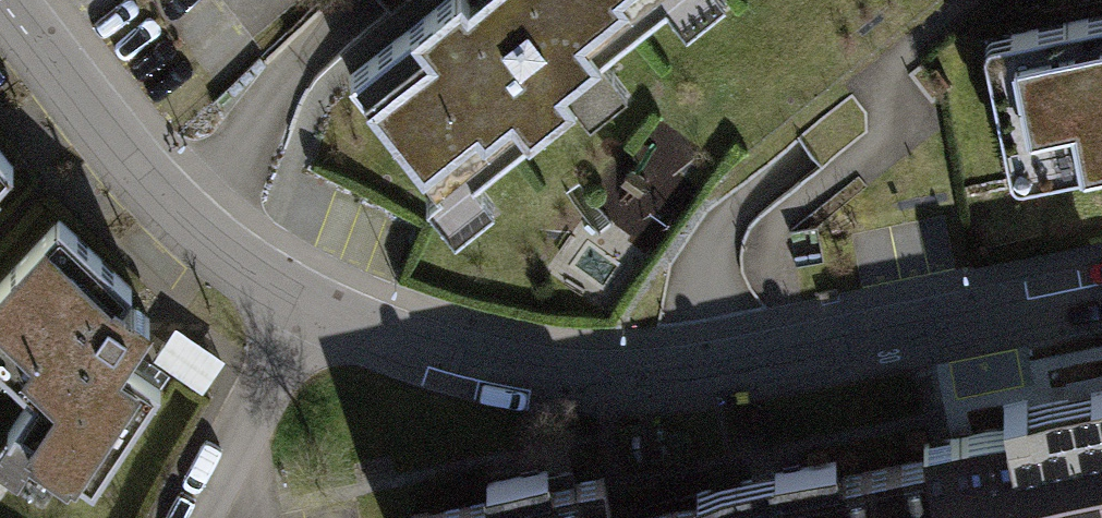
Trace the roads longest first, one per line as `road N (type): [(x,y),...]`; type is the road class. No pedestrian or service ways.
road 1 (residential): [(1101,301),(720,378),(596,392),(433,357),(308,311),(246,274),(115,151),(0,2)]

